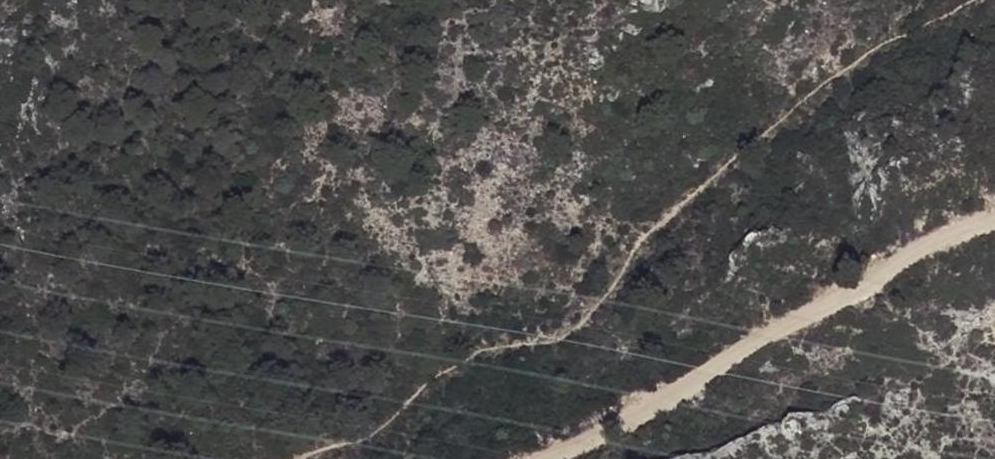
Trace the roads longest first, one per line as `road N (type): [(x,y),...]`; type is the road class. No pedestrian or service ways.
road 1 (track): [(545,458),(642,410),(759,335),(862,289),(936,236),(994,216)]

